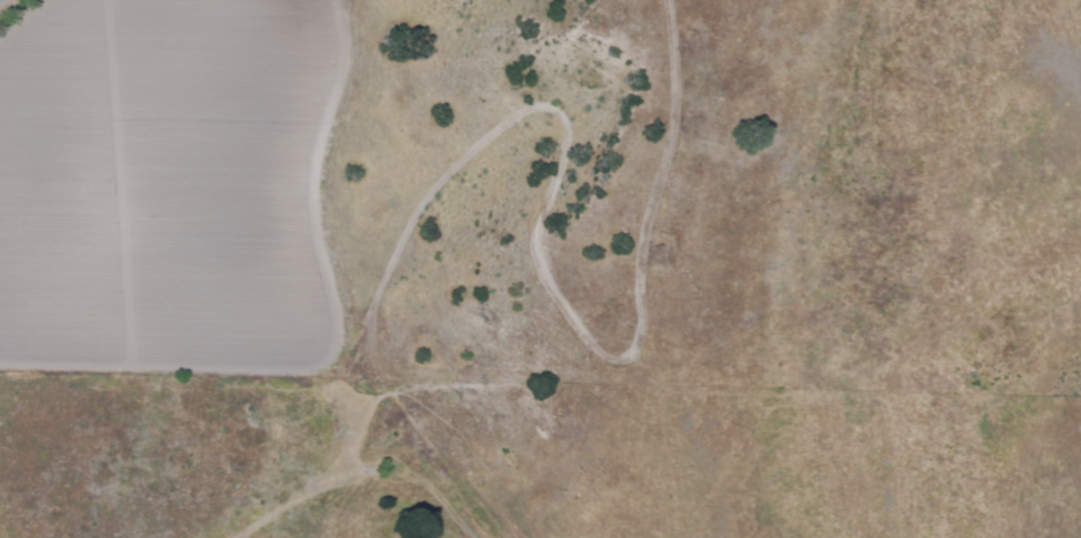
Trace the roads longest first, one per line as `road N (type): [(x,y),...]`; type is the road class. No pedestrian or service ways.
road 1 (residential): [(384,432),(371,358),(319,213),(323,139),(348,48),(342,0)]
road 2 (residential): [(492,537),(426,457),(384,432),(236,537)]

